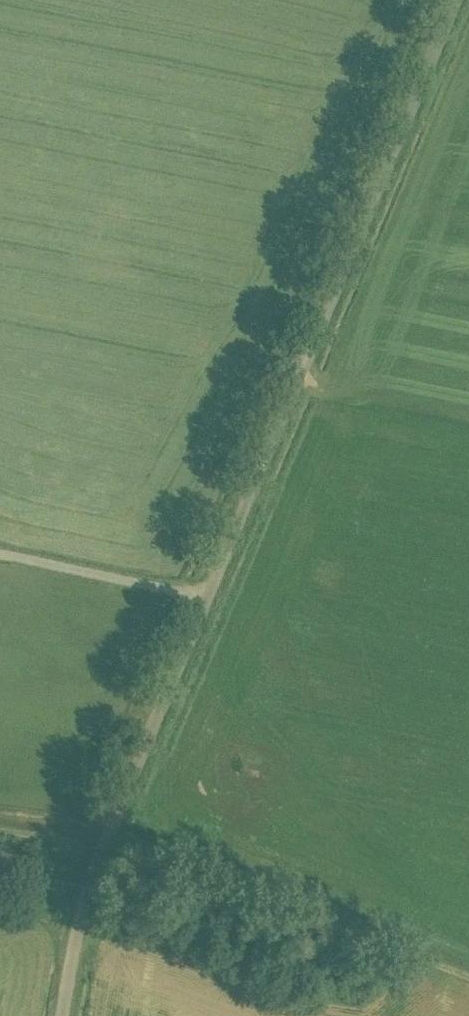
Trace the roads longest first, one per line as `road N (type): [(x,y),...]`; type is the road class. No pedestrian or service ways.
road 1 (unclassified): [(63,1015),(72,953),(119,812),(454,0)]

